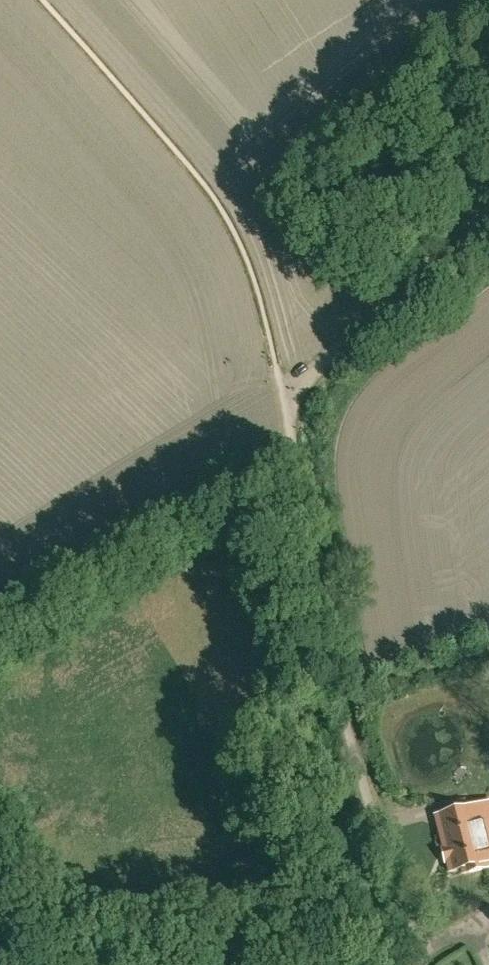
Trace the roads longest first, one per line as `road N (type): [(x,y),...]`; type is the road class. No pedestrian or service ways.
road 1 (unclassified): [(417,964),(324,634),(283,400)]
road 2 (track): [(488,203),(283,400)]

